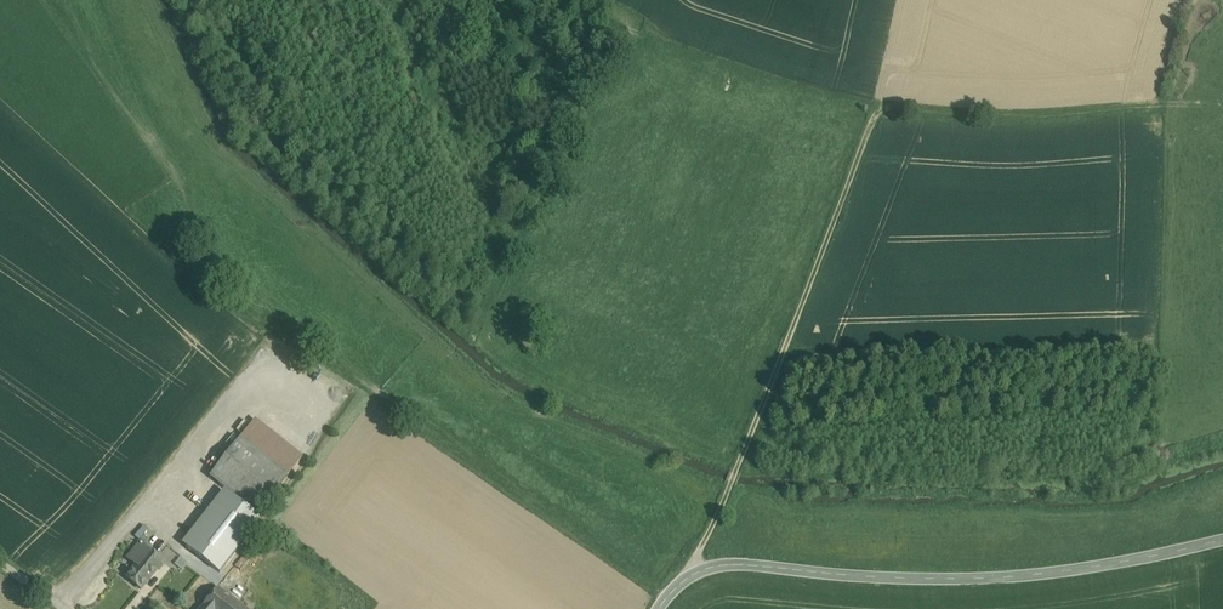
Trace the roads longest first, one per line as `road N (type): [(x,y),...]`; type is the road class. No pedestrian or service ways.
road 1 (tertiary): [(659,608),(688,578),(731,565),(989,578),(1222,540)]
road 2 (track): [(807,298),(875,110),(1053,113),(1162,104)]
road 3 (track): [(807,298),(688,578)]

